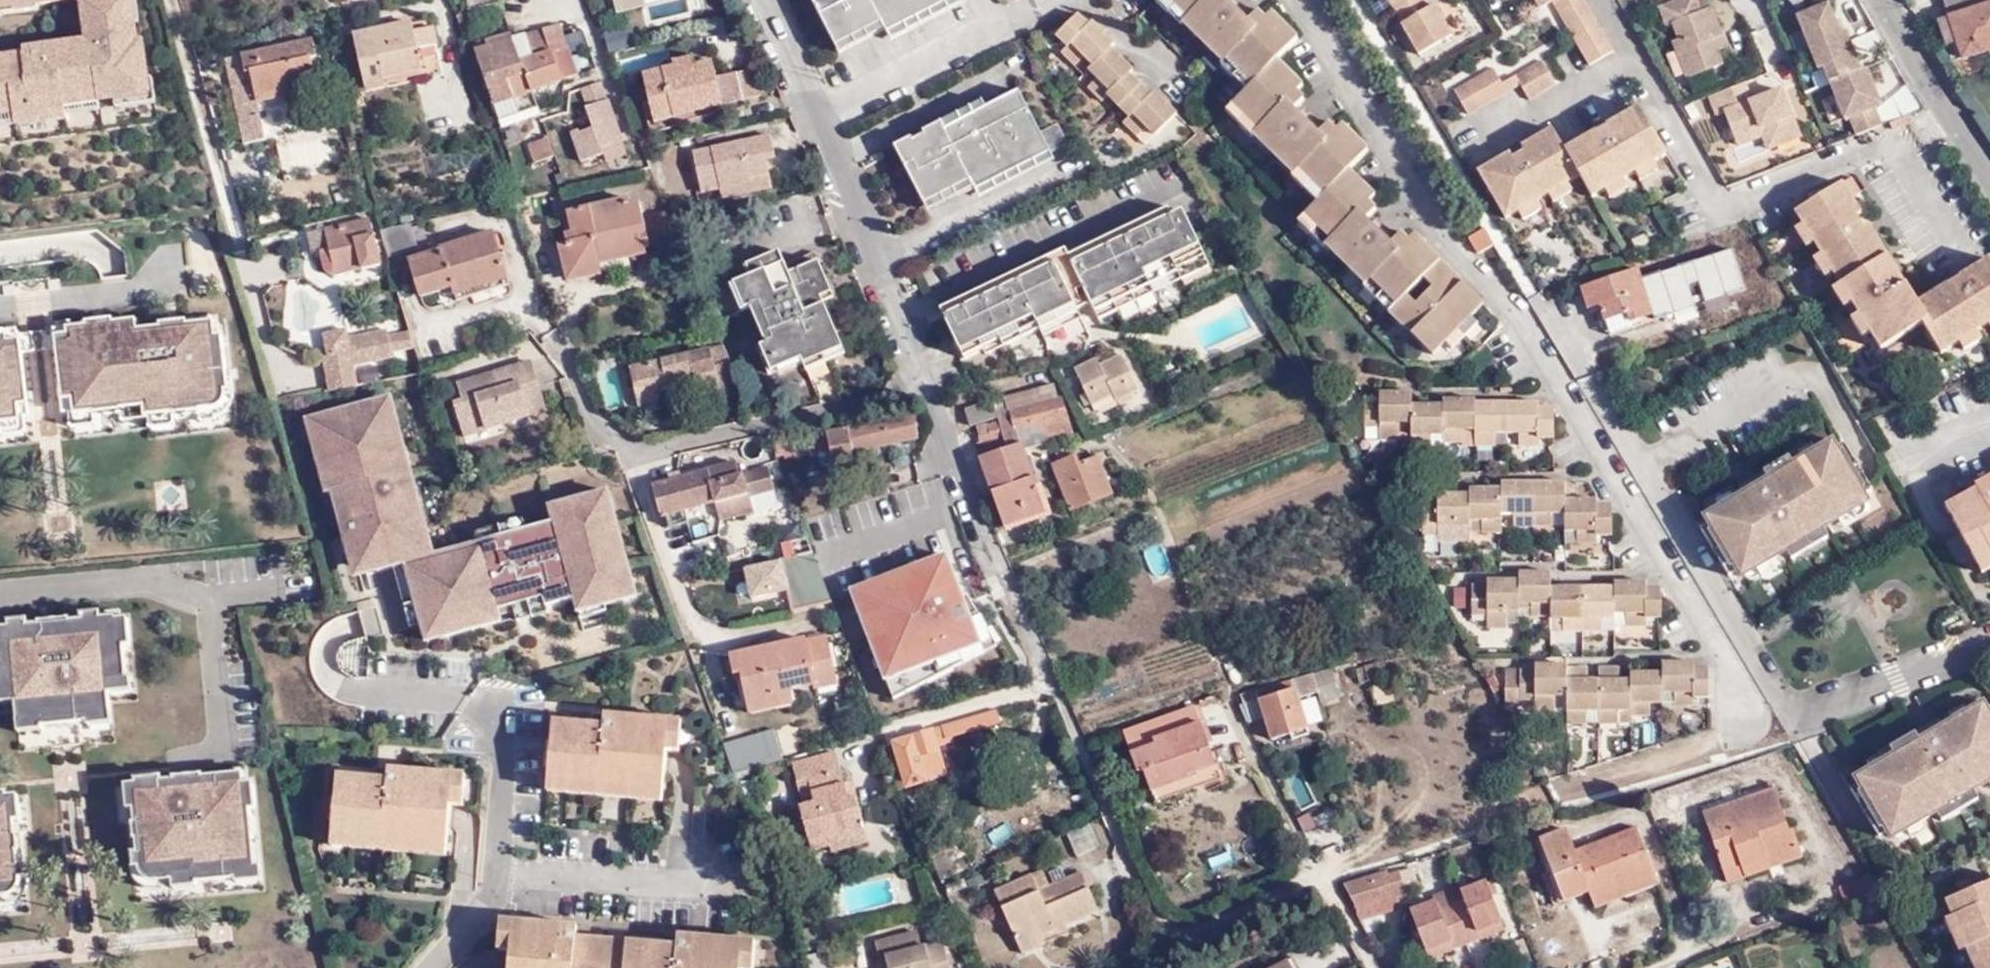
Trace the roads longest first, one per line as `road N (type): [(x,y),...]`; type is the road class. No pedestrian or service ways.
road 1 (residential): [(764,0),(923,376)]
road 2 (residential): [(923,376),(1050,681)]
road 3 (residential): [(923,376),(620,454)]
road 4 (residential): [(431,967),(511,874),(500,708)]
road 5 (tertiary): [(1883,0),(1989,176)]

